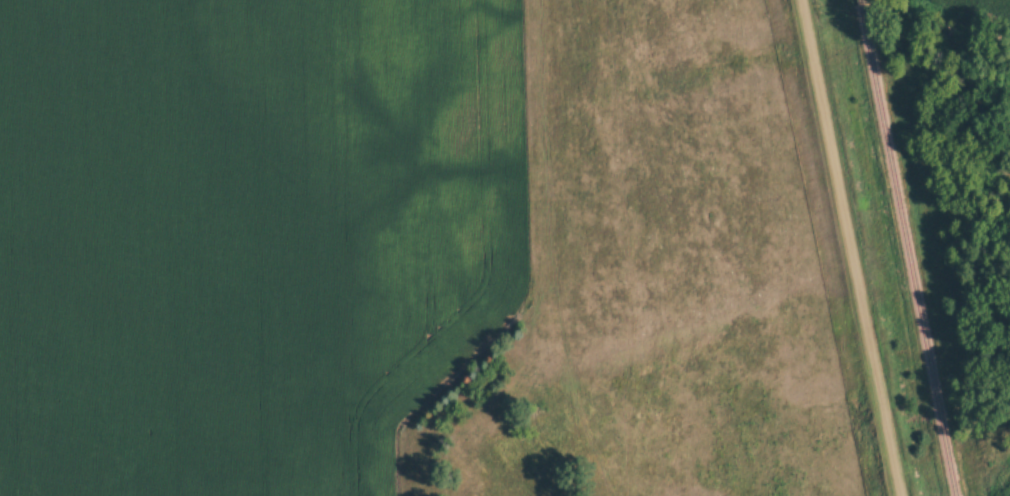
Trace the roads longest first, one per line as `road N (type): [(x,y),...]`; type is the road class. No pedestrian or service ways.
road 1 (residential): [(901,495),(803,0)]

